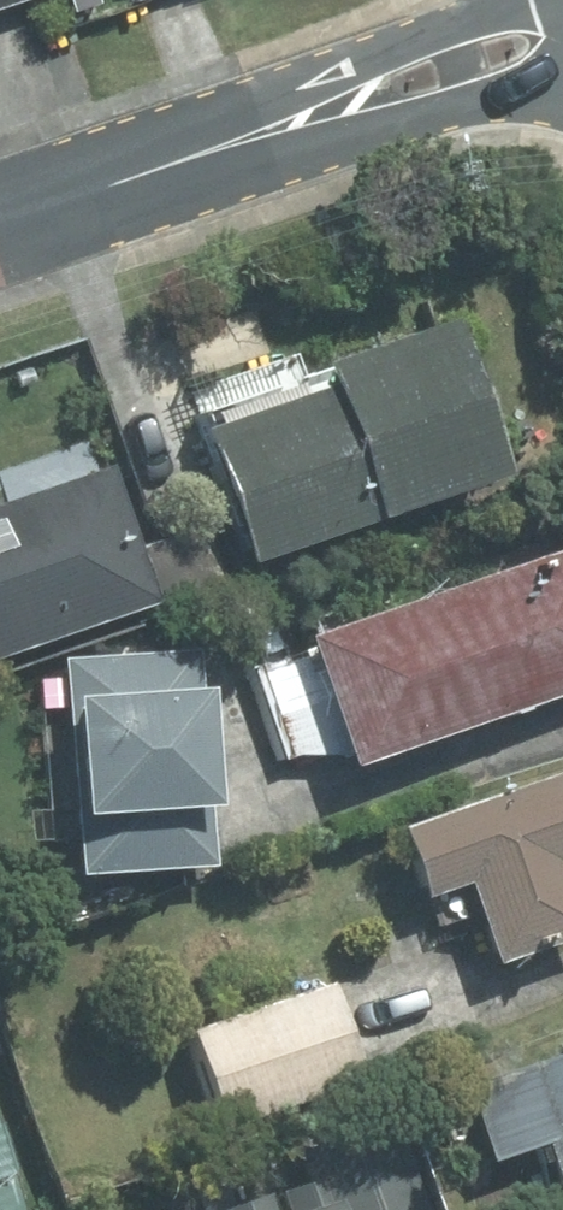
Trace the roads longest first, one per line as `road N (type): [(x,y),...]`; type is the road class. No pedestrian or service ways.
road 1 (residential): [(562,82),(402,126),(110,188)]
road 2 (residential): [(110,188),(379,53),(520,0)]

